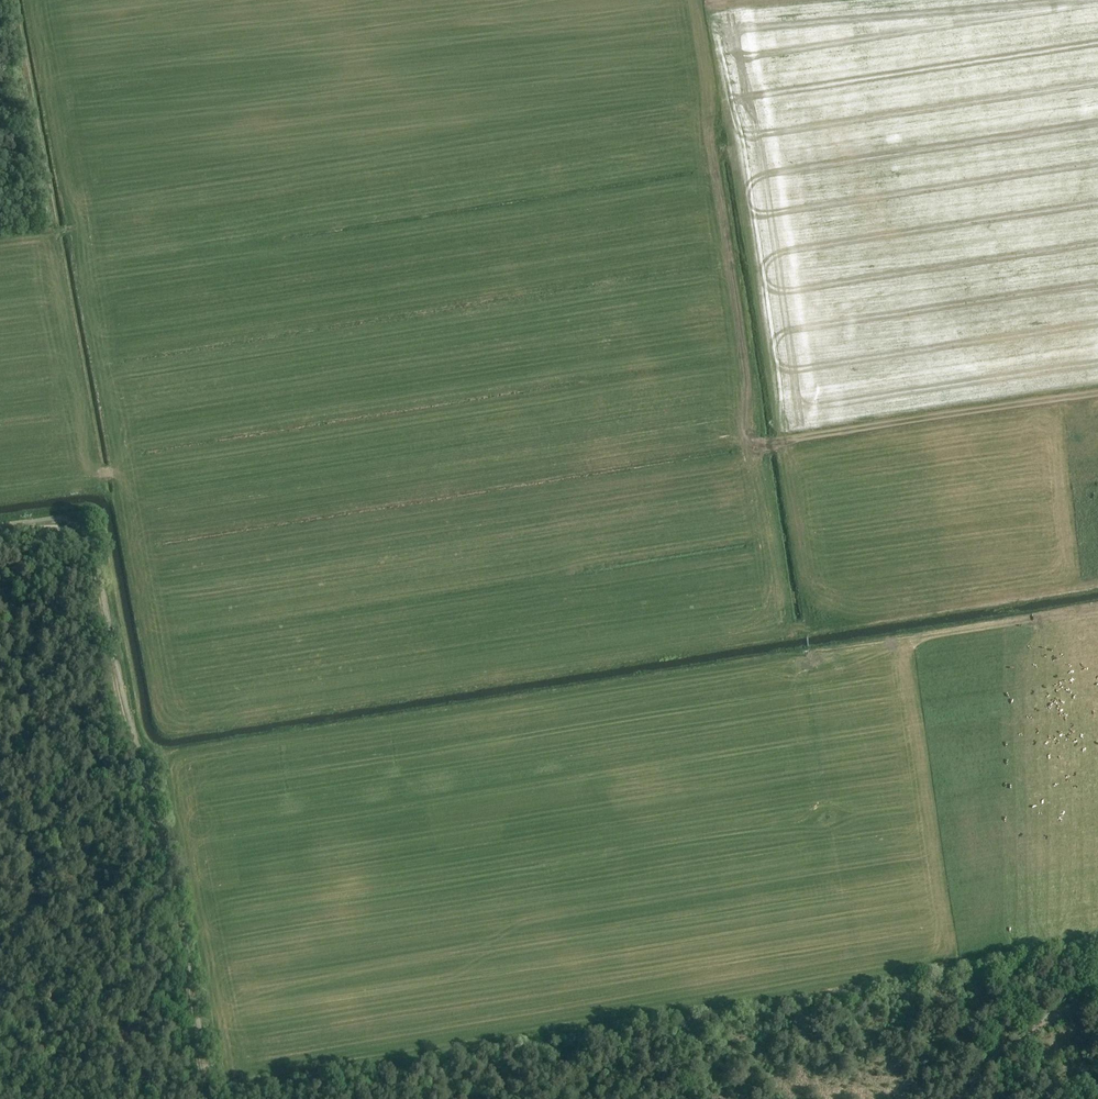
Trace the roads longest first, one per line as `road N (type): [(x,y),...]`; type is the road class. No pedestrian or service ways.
road 1 (track): [(0,533),(69,529),(89,553),(165,869),(208,1098)]
road 2 (track): [(961,1098),(1019,1041),(1097,999)]

